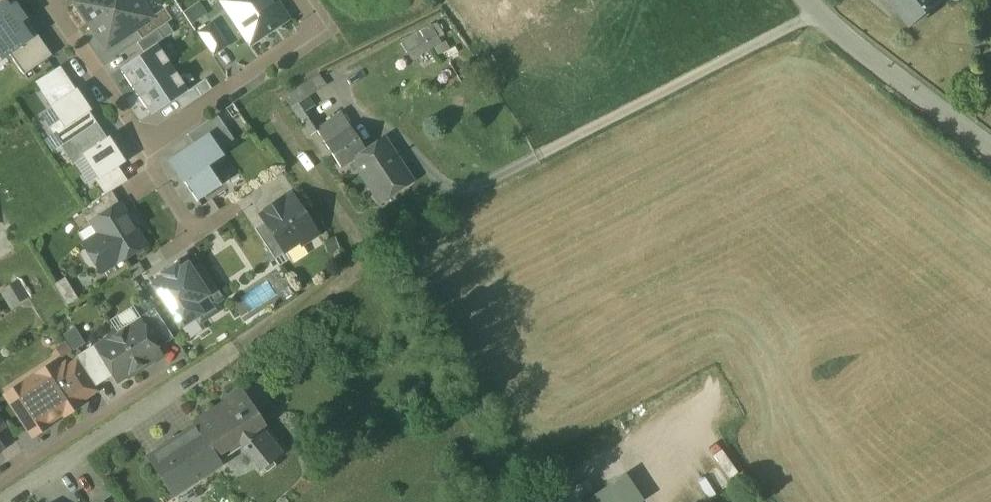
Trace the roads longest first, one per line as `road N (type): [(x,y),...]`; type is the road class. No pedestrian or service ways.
road 1 (residential): [(47,0),(149,147),(321,27),(304,0)]
road 2 (residential): [(295,307),(9,501)]
road 3 (residential): [(990,148),(806,0)]
road 4 (residential): [(0,480),(185,364)]

